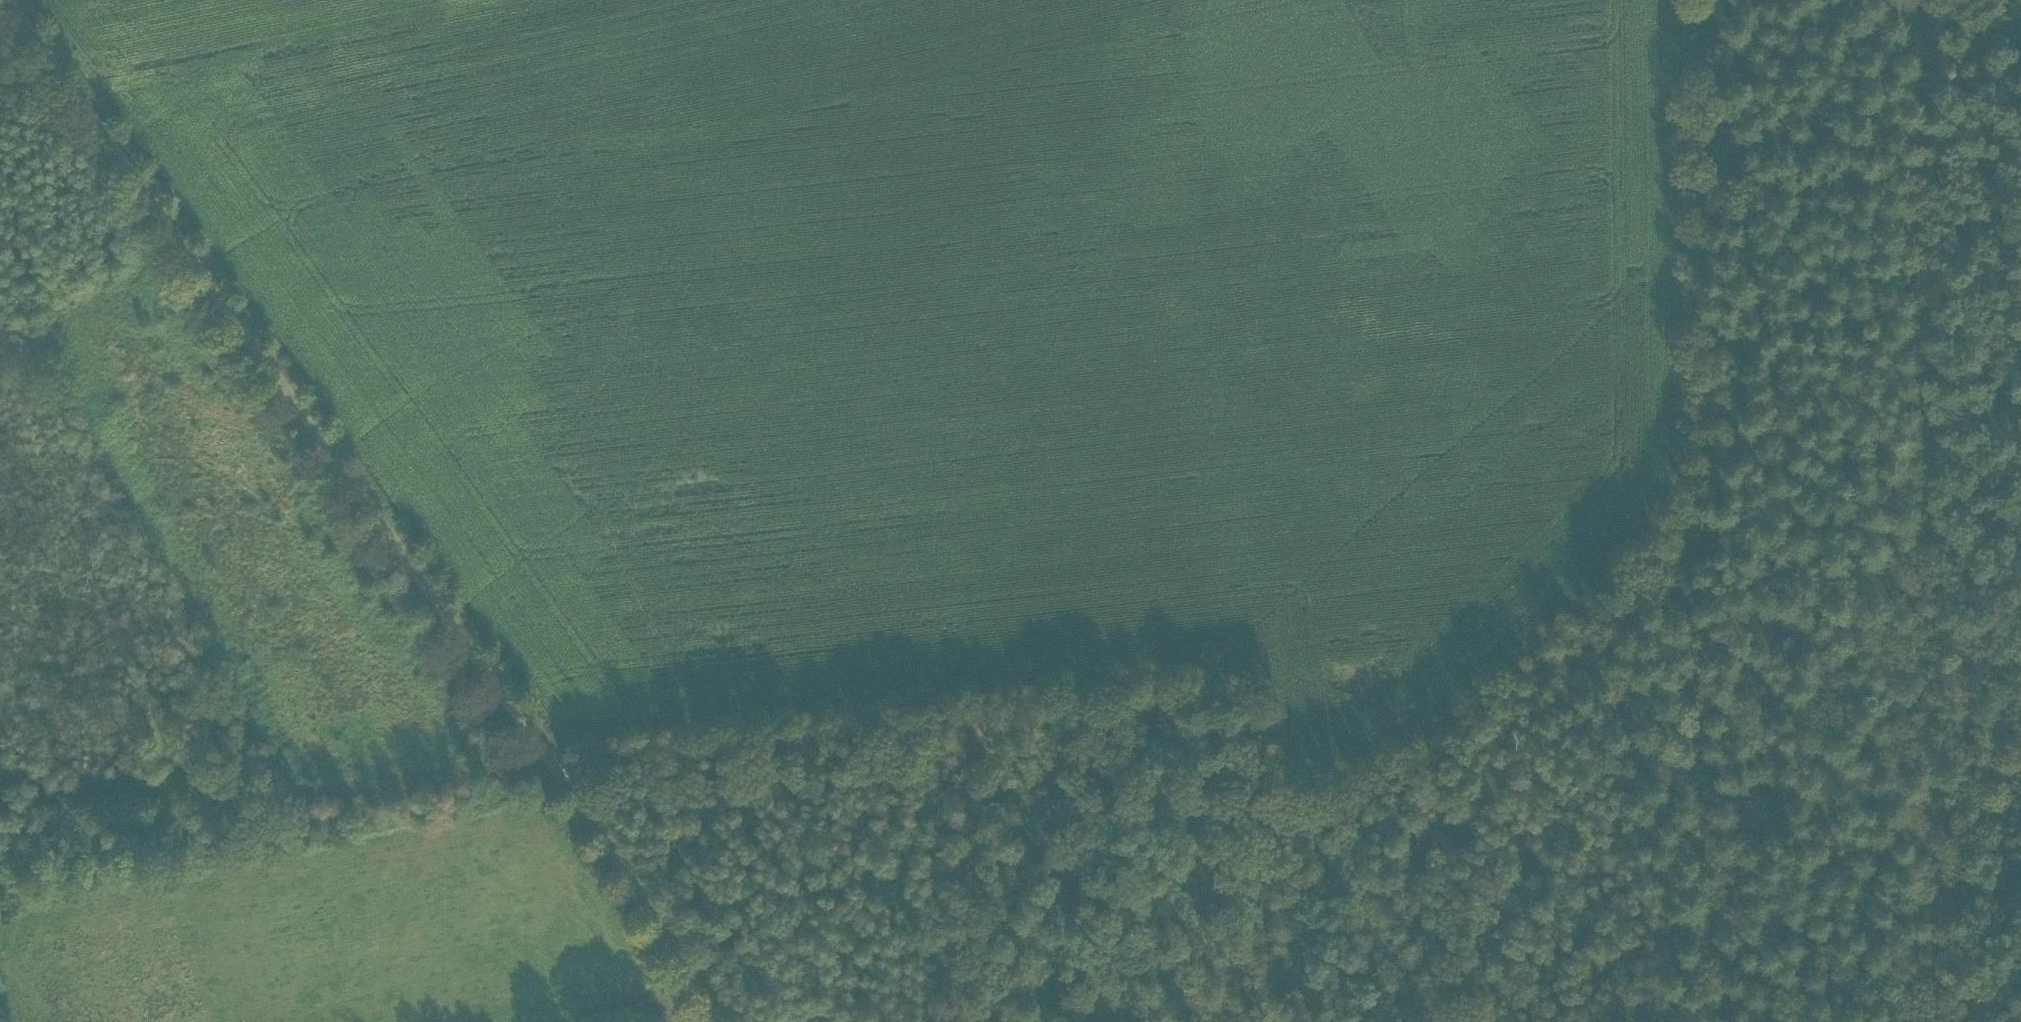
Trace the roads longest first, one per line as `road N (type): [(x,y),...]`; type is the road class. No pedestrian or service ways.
road 1 (unclassified): [(728,1021),(408,540),(15,0)]
road 2 (track): [(1915,1021),(1947,0)]
road 3 (track): [(1429,1021),(1355,892),(1322,851),(1192,791),(1075,701),(932,710),(605,755),(569,777)]
road 4 (track): [(1075,701),(1004,1021)]

